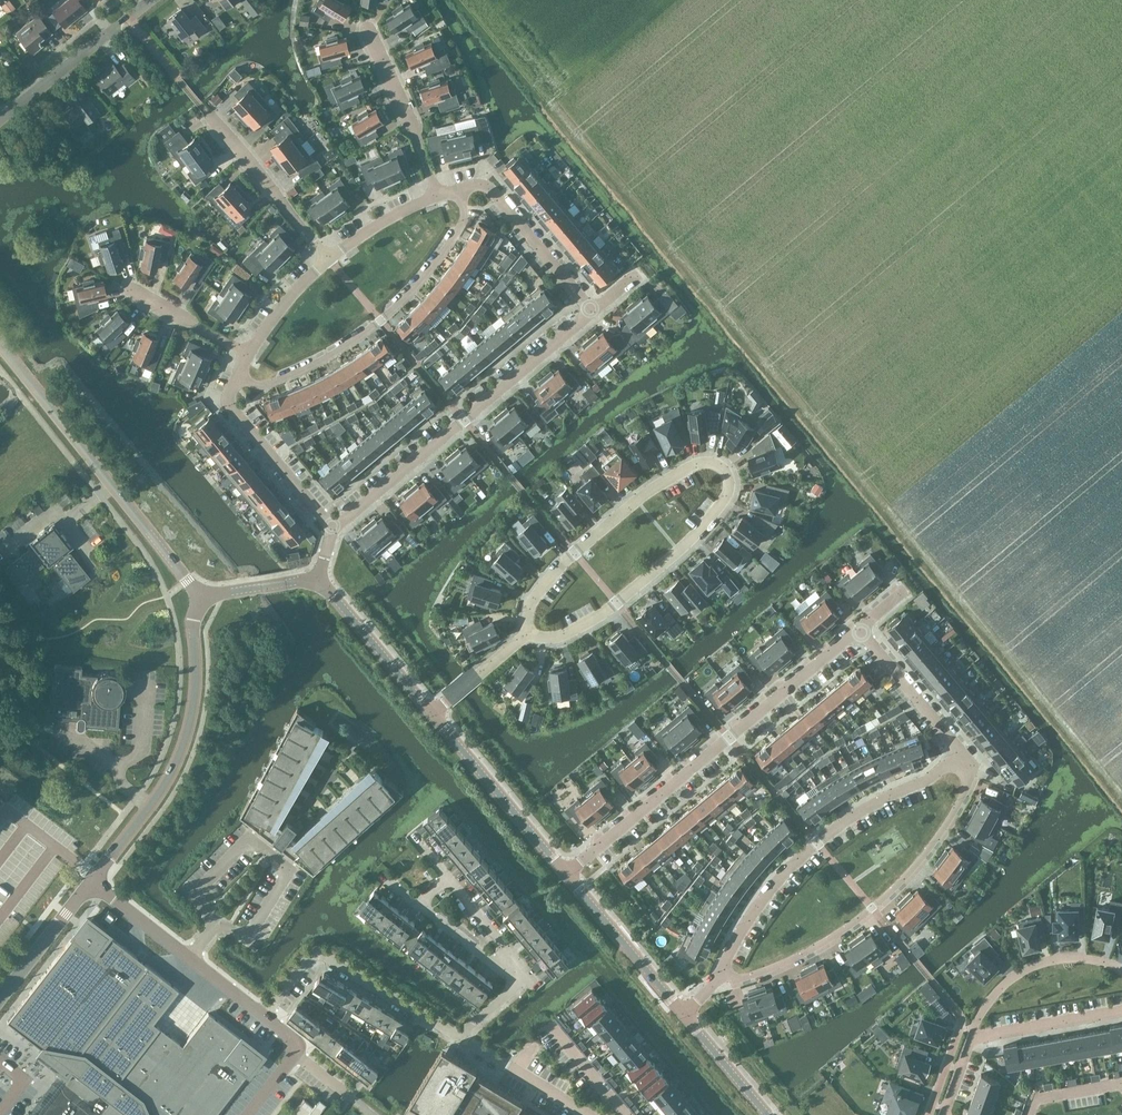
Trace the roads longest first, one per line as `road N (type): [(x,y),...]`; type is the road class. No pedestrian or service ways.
road 1 (residential): [(525,635),(532,602),(574,552),(670,478),(697,466),(723,469),(727,493),(678,550),(587,624),(540,638)]
road 2 (residential): [(566,874),(857,631)]
road 3 (residential): [(963,759),(965,789),(949,822),(873,910),(790,961),(720,981)]
road 4 (residential): [(720,981),(755,910),(802,858),(864,811),(963,759)]
road 5 (residential): [(333,529),(593,312)]
road 6 (residential): [(238,378),(263,385),(290,376),(382,322),(453,236),(463,217),(458,189)]
road 7 (tertiary): [(92,883),(167,783),(186,744),(199,594)]
road 8 (unclassified): [(199,594),(0,345)]
road 9 (residential): [(328,258),(127,18)]
road 10 (residential): [(263,1019),(316,952),(457,1037)]
road 11 (residential): [(263,1019),(92,883)]
road 12 (tertiary): [(566,874),(432,711)]
road 13 (residential): [(458,189),(490,189),(593,312)]
road 14 (residential): [(333,529),(230,405),(238,378)]
road 15 (residential): [(972,1036),(997,994),(1041,964),(1081,959),(1121,972)]
road 16 (tertiary): [(682,1014),(566,874)]
road 17 (residential): [(438,195),(369,31)]
road 18 (tertiary): [(432,711),(320,578)]
road 19 (residential): [(857,631),(963,759)]
road 20 (residential): [(0,119),(127,18)]
road 21 (residential): [(1121,1011),(972,1036)]
road 22 (residential): [(457,1037),(586,1114)]
road 23 (tertiary): [(0,1001),(92,883)]
road 24 (tertiary): [(767,1114),(682,1014)]
road 25 (residential): [(249,353),(133,292)]
road 26 (residential): [(520,981),(415,903)]
road 27 (residential): [(246,1114),(298,1048),(263,1019)]
road 28 (residential): [(520,981),(519,967),(447,877)]
road 29 (residential): [(328,258),(438,195)]
road 30 (residential): [(249,353),(328,258)]
road 31 (tertiary): [(320,578),(199,594)]
road 32 (residential): [(550,1021),(627,1114)]
road 33 (residential): [(525,635),(432,711)]

